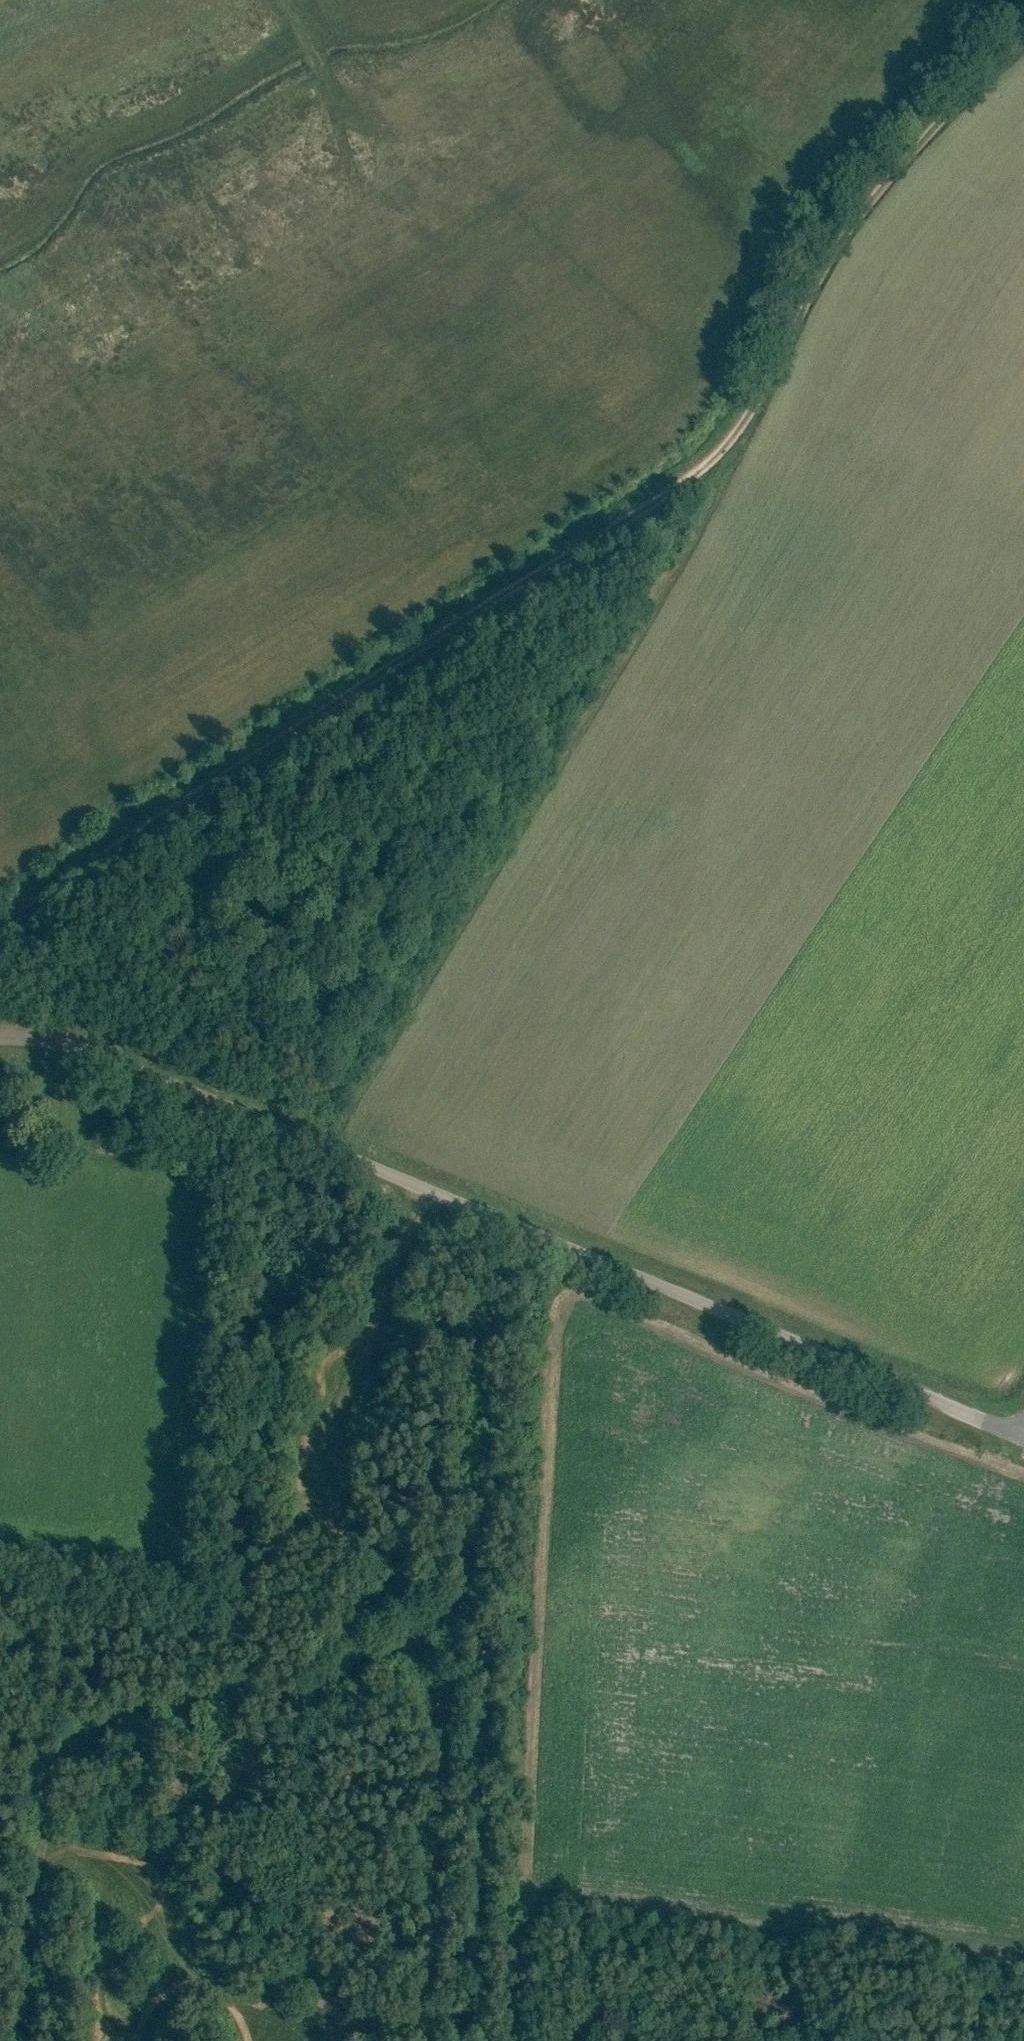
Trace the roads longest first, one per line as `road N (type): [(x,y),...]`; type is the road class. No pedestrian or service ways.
road 1 (track): [(1023,30),(873,193),(741,426),(704,465),(0,930)]
road 2 (unclassified): [(0,1038),(80,1048),(1023,1439)]

